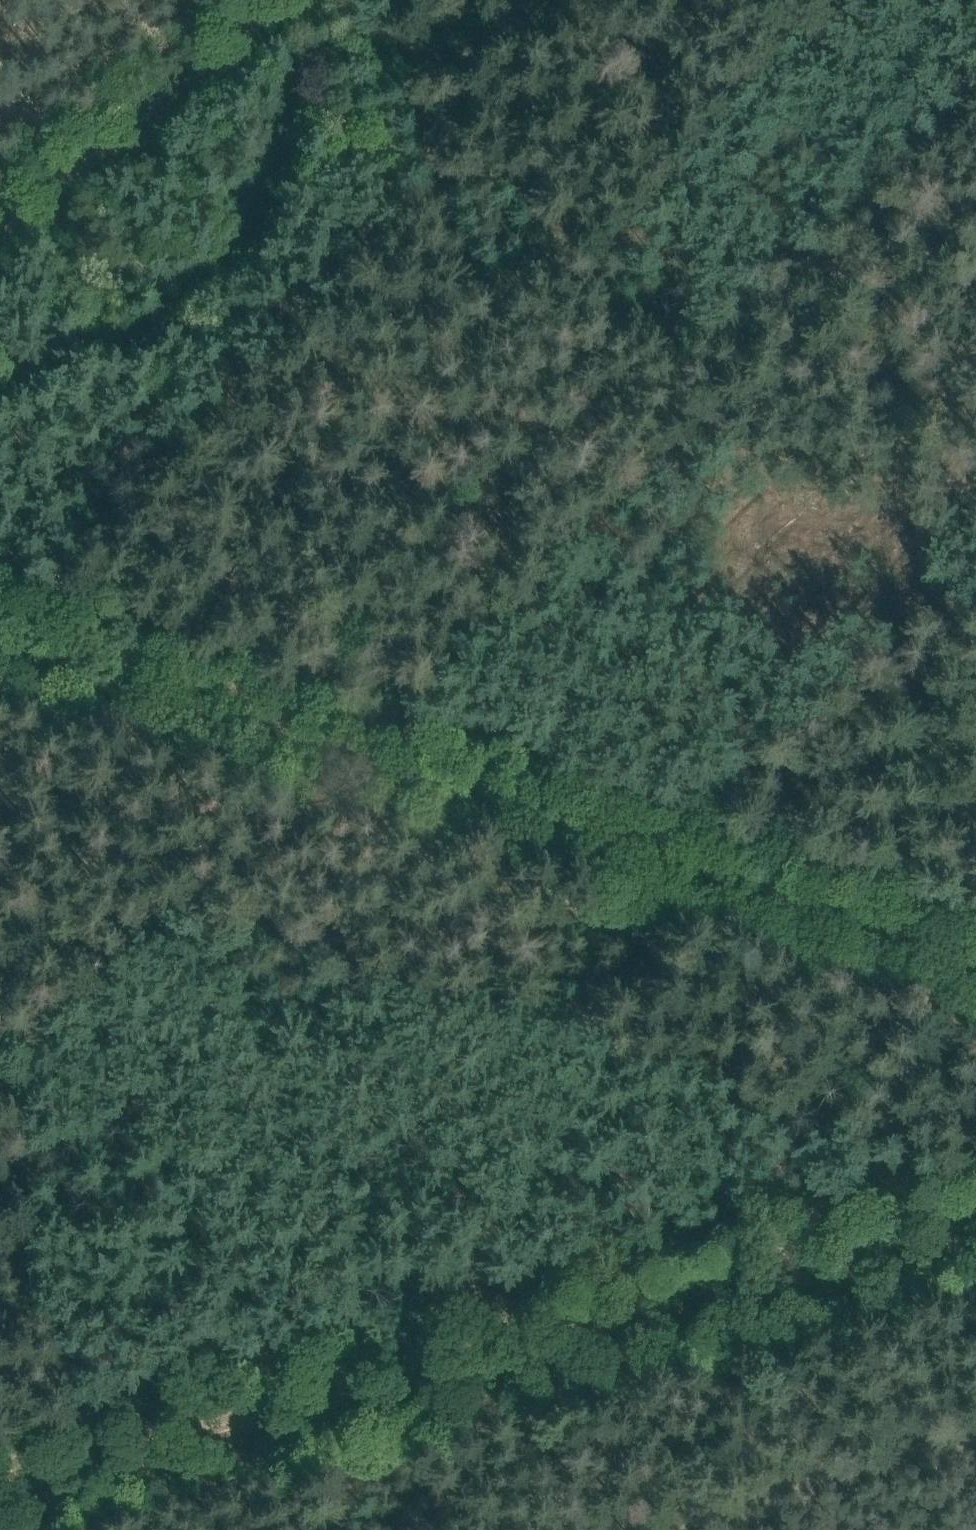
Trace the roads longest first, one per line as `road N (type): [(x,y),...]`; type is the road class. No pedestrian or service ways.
road 1 (track): [(0,646),(975,947)]
road 2 (track): [(975,1230),(0,1480)]
road 3 (track): [(0,240),(289,0)]

